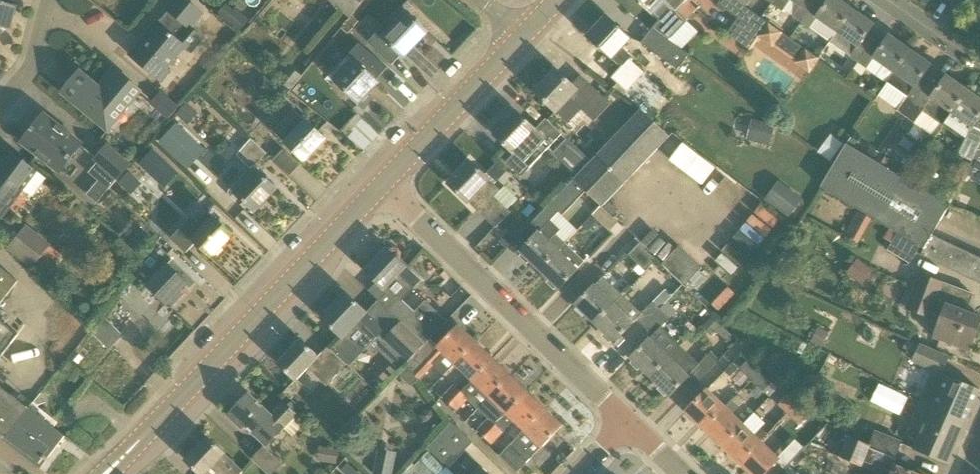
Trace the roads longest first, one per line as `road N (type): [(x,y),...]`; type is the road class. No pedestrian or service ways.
road 1 (secondary): [(107,473),(381,187)]
road 2 (residential): [(534,330),(381,187)]
road 3 (secondary): [(381,187),(524,35)]
road 4 (residential): [(534,330),(633,232)]
road 5 (residential): [(628,423),(534,330)]

